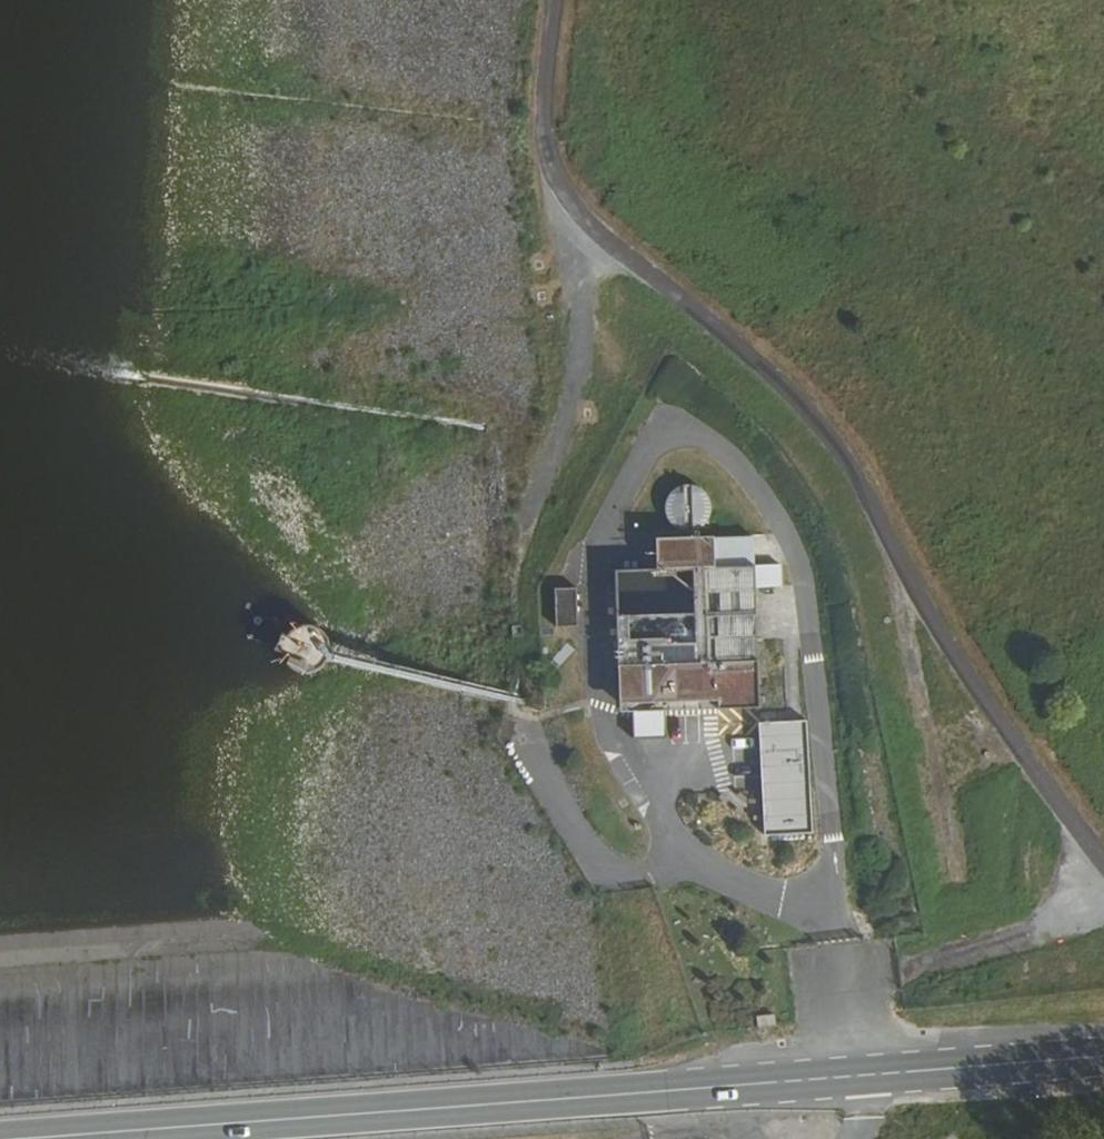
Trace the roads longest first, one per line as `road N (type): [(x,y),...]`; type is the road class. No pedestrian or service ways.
road 1 (secondary): [(1103,1058),(6,1138)]

